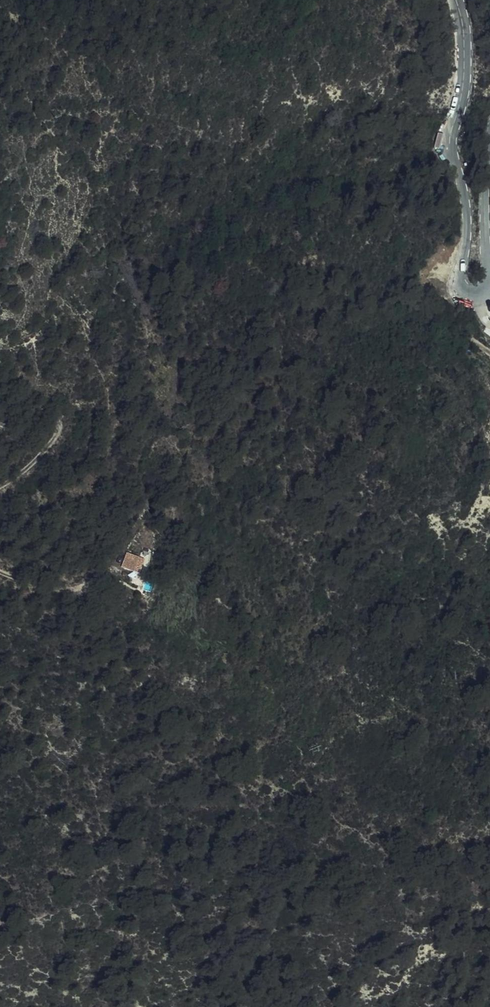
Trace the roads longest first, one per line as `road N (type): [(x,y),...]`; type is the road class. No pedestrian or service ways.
road 1 (tertiary): [(456,0),(465,62),(450,145),(467,220),(457,281),(473,298),(489,281),(483,179),(489,135)]
road 2 (track): [(0,424),(35,417),(61,427),(47,449),(0,486)]

